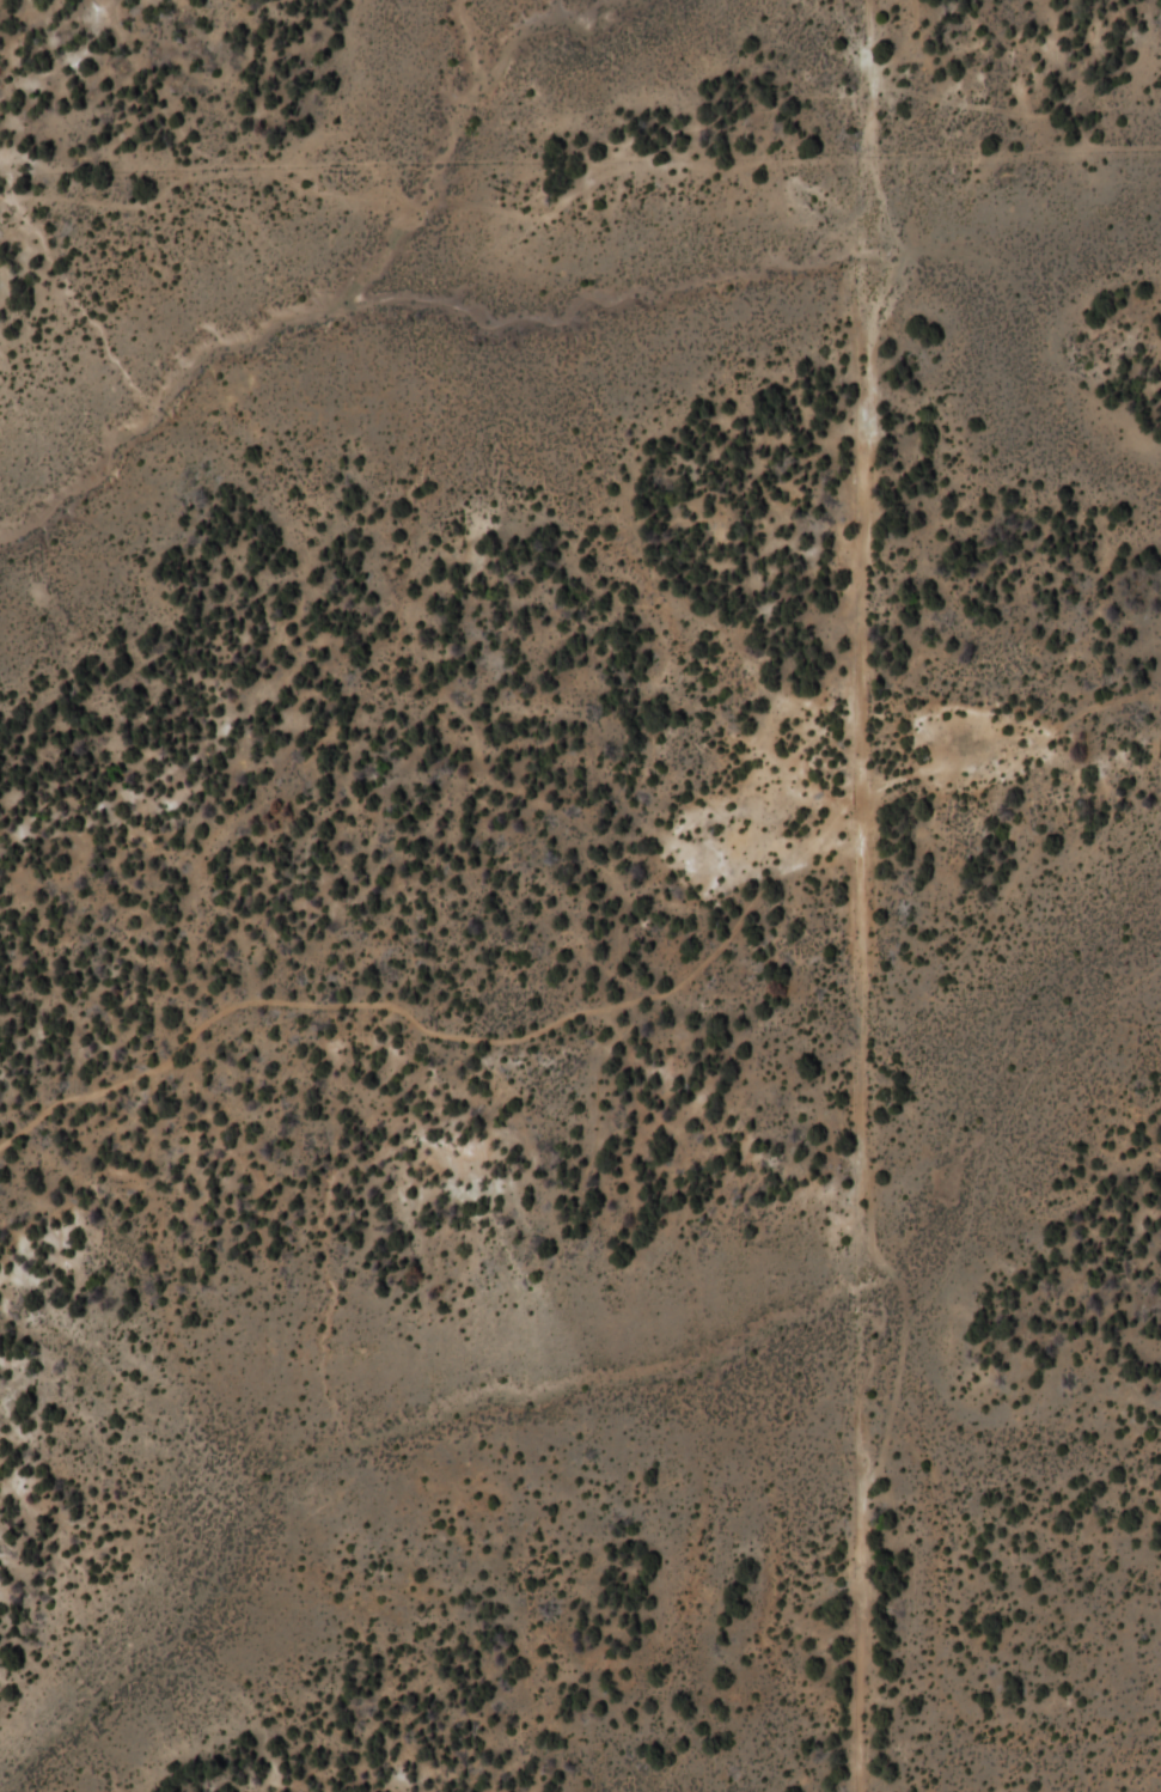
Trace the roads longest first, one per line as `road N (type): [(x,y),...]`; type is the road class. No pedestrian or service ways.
road 1 (track): [(860,1791),(861,1491)]

